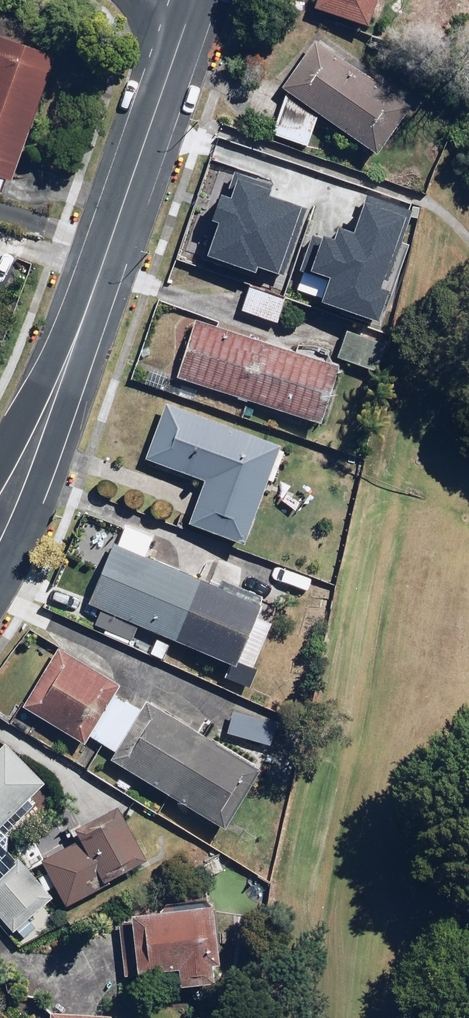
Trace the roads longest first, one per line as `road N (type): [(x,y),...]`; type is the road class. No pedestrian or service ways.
road 1 (residential): [(187,0),(32,461)]

